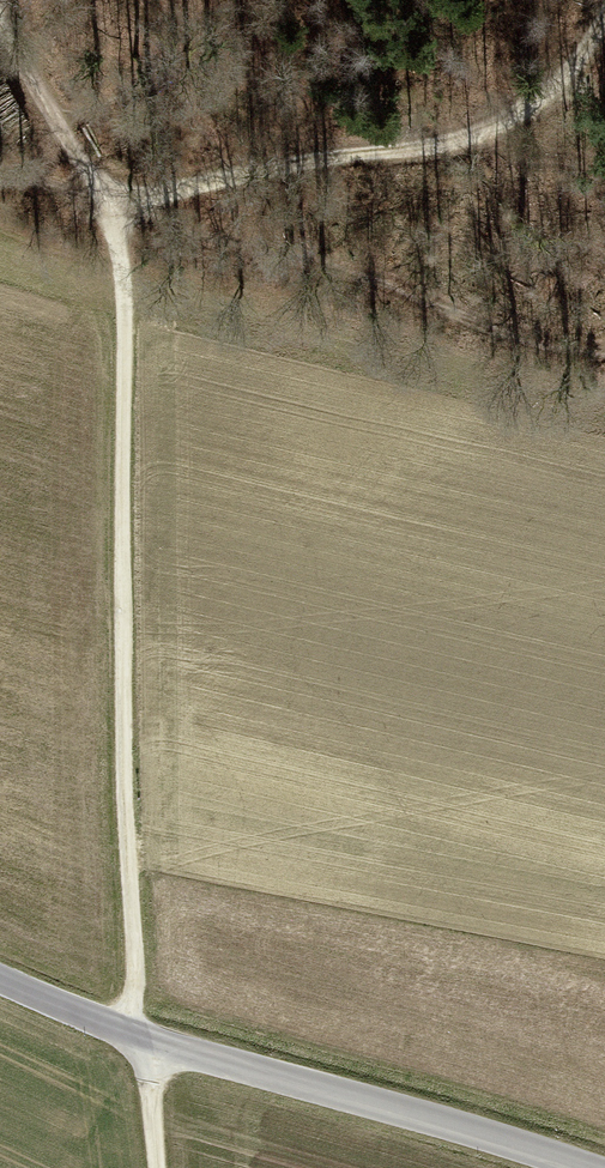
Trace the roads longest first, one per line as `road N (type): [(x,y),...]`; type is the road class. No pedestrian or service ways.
road 1 (track): [(157,1167),(154,1110),(131,1028),(123,748),(126,210)]
road 2 (unclassified): [(0,968),(131,1028),(584,1167)]
road 3 (track): [(604,0),(585,47),(508,124),(377,153),(272,163),(126,210)]
road 4 (track): [(126,210),(45,132),(0,29)]

